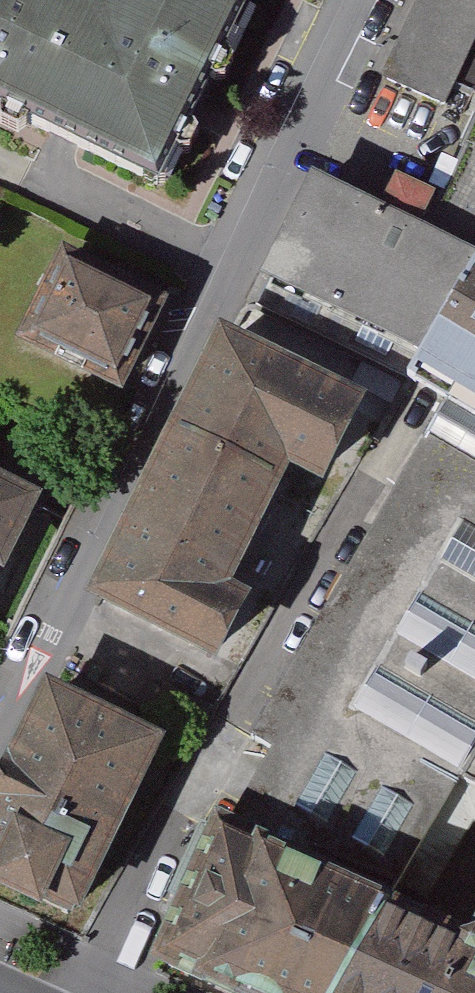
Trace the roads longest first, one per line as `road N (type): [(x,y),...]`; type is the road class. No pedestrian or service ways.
road 1 (residential): [(351,0),(0,710)]

